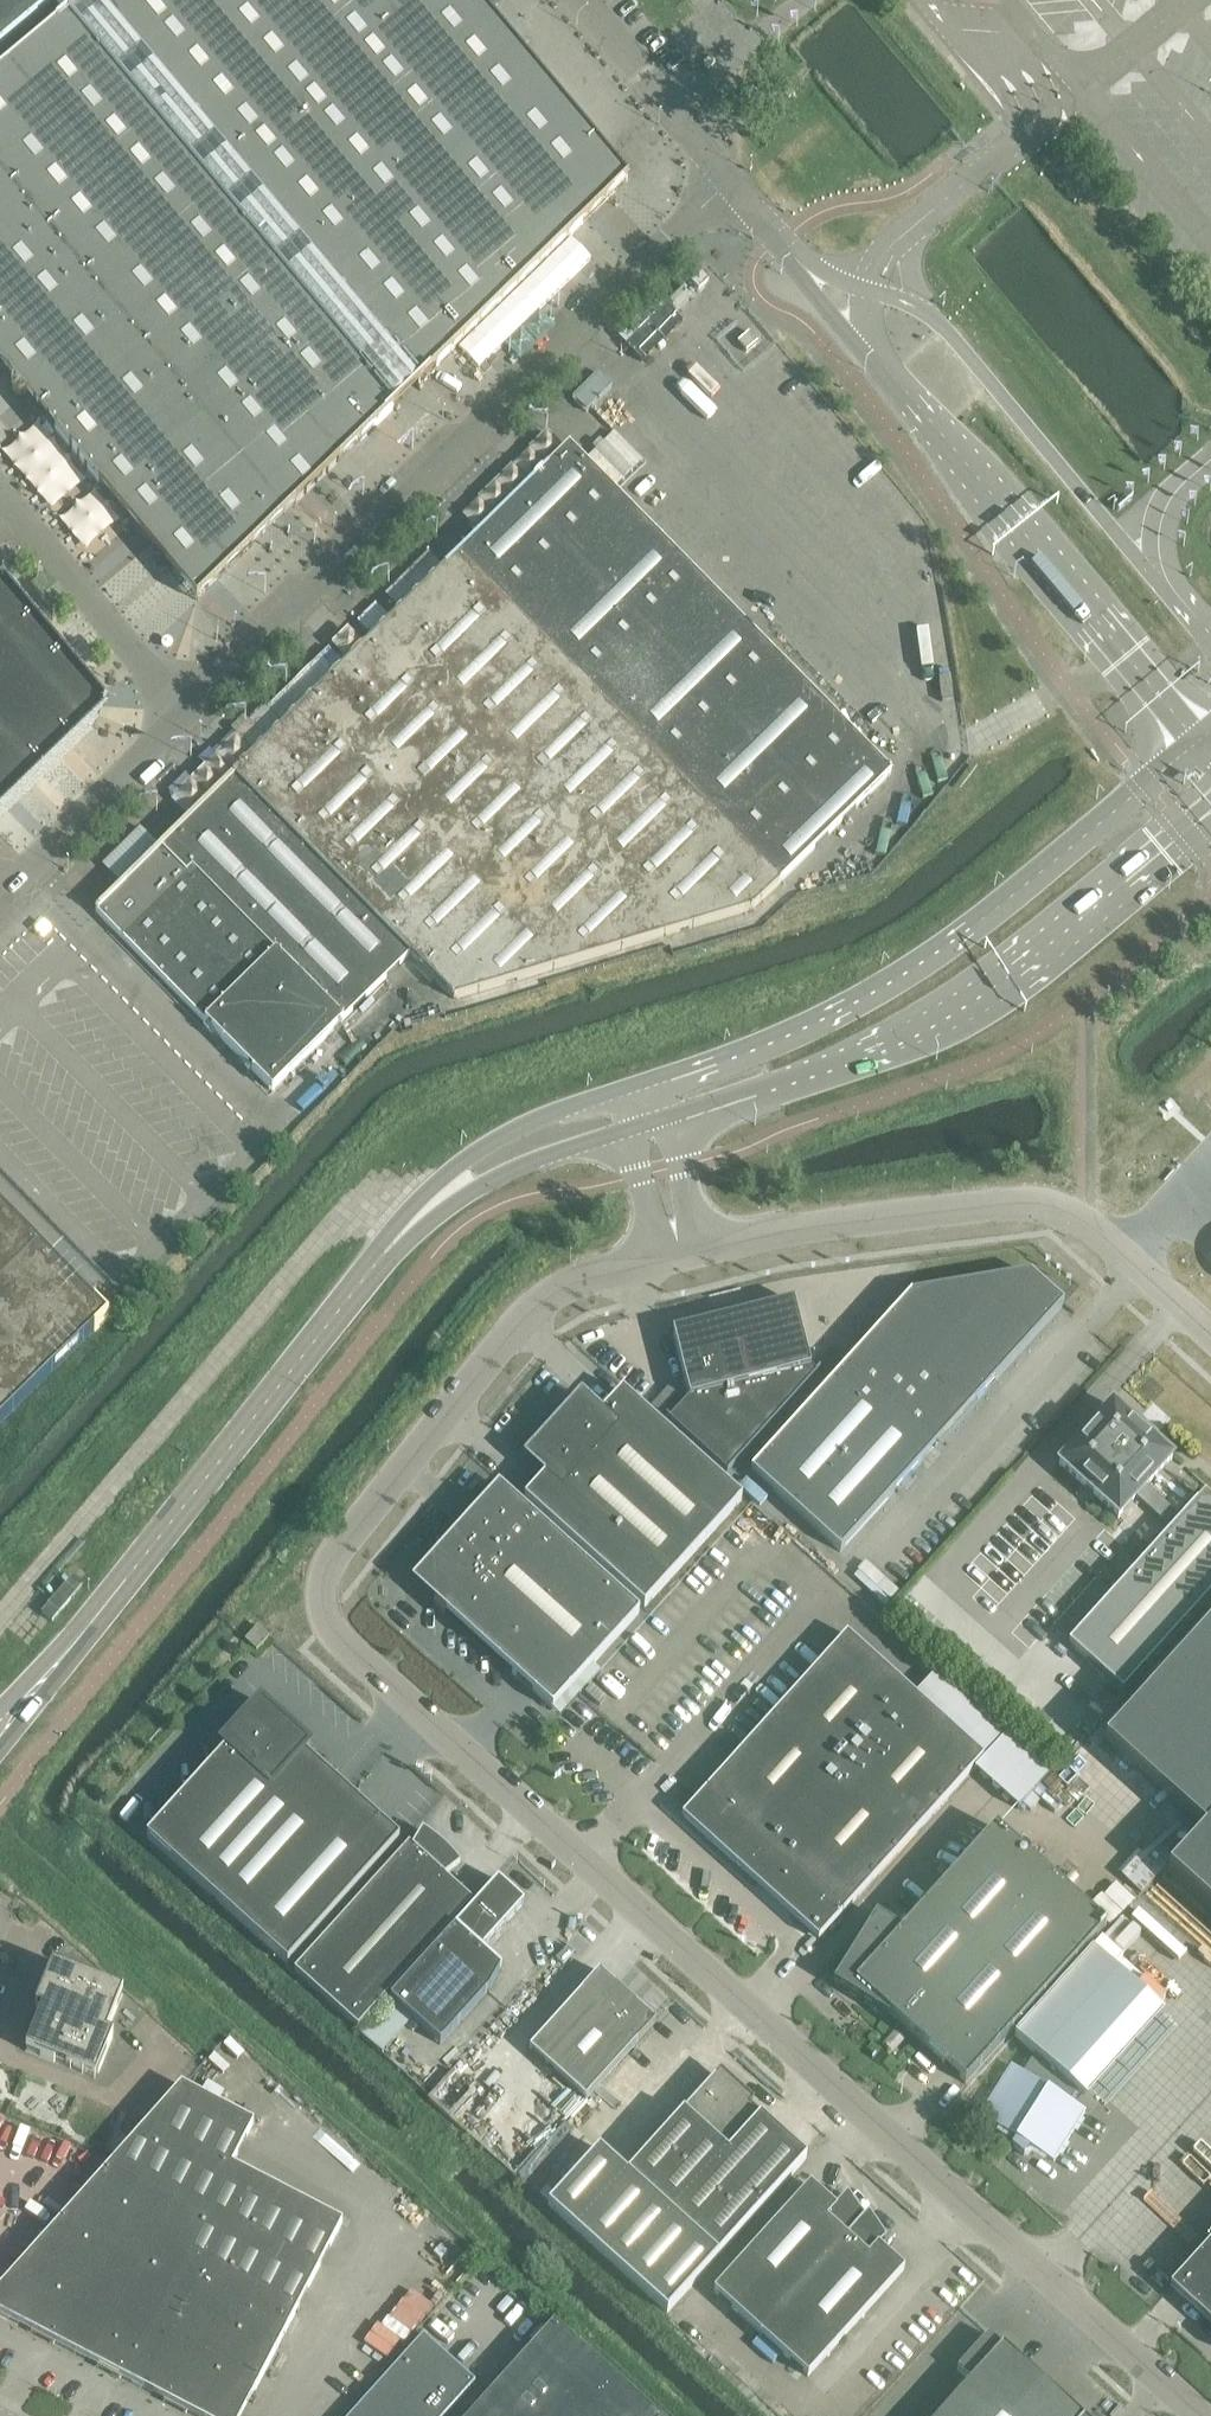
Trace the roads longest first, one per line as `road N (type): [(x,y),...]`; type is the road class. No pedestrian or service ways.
road 1 (unclassified): [(1192,2415),(336,1641),(324,1604),(327,1562),(506,1345),(547,1301),(660,1262)]
road 2 (unclassified): [(193,709),(733,180)]
road 3 (primary): [(0,1733),(414,1222),(467,1172)]
road 4 (primary): [(1193,749),(922,962),(843,1009),(659,1076)]
road 5 (primary): [(667,1115),(975,1005),(1210,819)]
road 6 (unclassified): [(803,267),(1116,668),(1193,749)]
road 7 (unclassified): [(1210,633),(942,324),(914,305),(803,267)]
road 8 (unclassified): [(696,1253),(1008,1203),(1056,1208)]
road 9 (unclassified): [(0,902),(193,709)]
road 10 (unclassified): [(193,709),(11,506)]
road 11 (unclassified): [(733,180),(583,0)]
road 12 (unclassified): [(1210,1331),(1083,1219),(1056,1208)]
road 13 (primary): [(619,1091),(513,1137),(467,1172)]
road 14 (primary): [(467,1172),(627,1127)]
road 15 (unclassified): [(696,1253),(667,1115)]
road 16 (unclassified): [(627,1127),(660,1262)]

